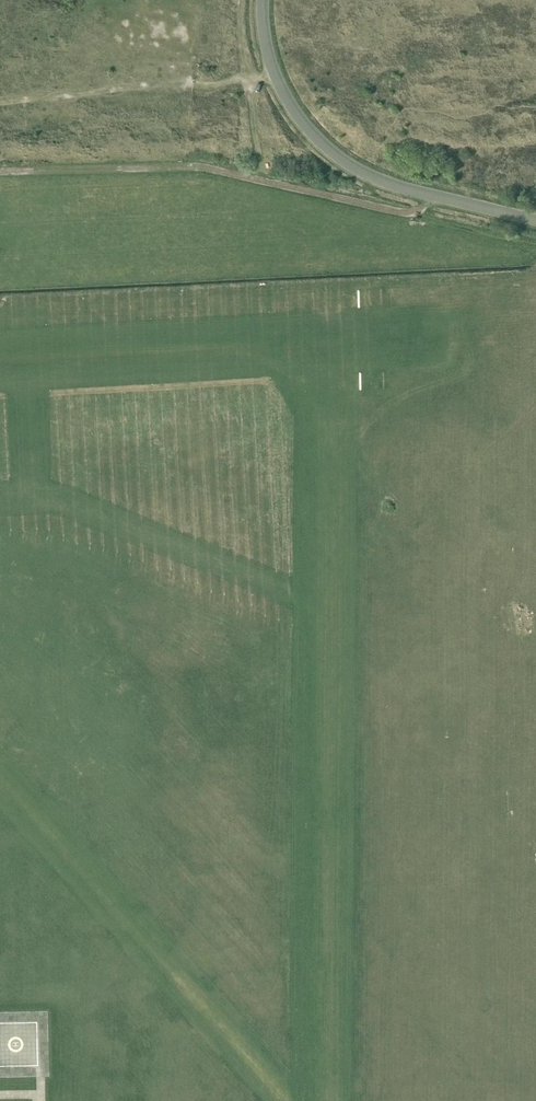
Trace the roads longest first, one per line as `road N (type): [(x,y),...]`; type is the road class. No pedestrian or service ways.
road 1 (unclassified): [(535,220),(395,185),(340,158),(285,93),(267,46),(263,0)]

